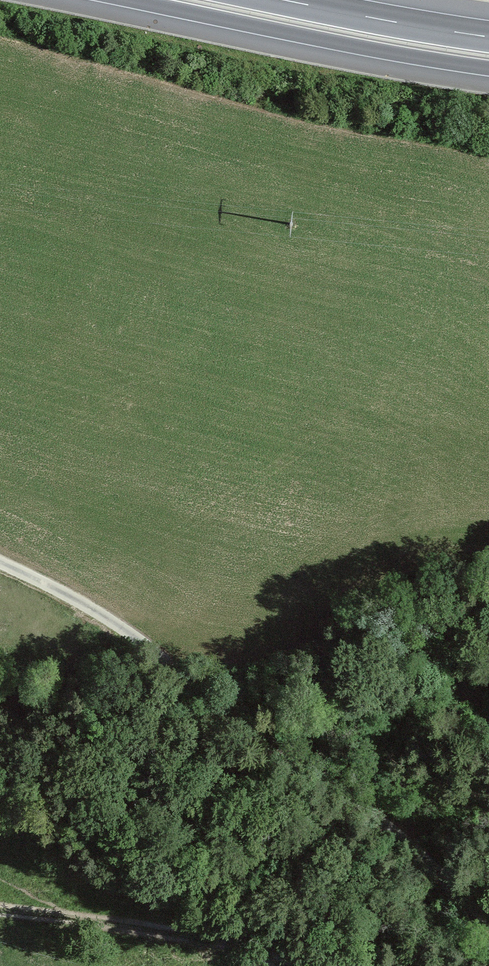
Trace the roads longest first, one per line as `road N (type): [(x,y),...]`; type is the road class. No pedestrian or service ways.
road 1 (track): [(0,562),(219,676),(340,769),(475,908)]
road 2 (trunk): [(129,0),(488,68)]
road 3 (track): [(282,965),(246,947),(0,908)]
road 4 (trunk): [(488,37),(284,0)]

